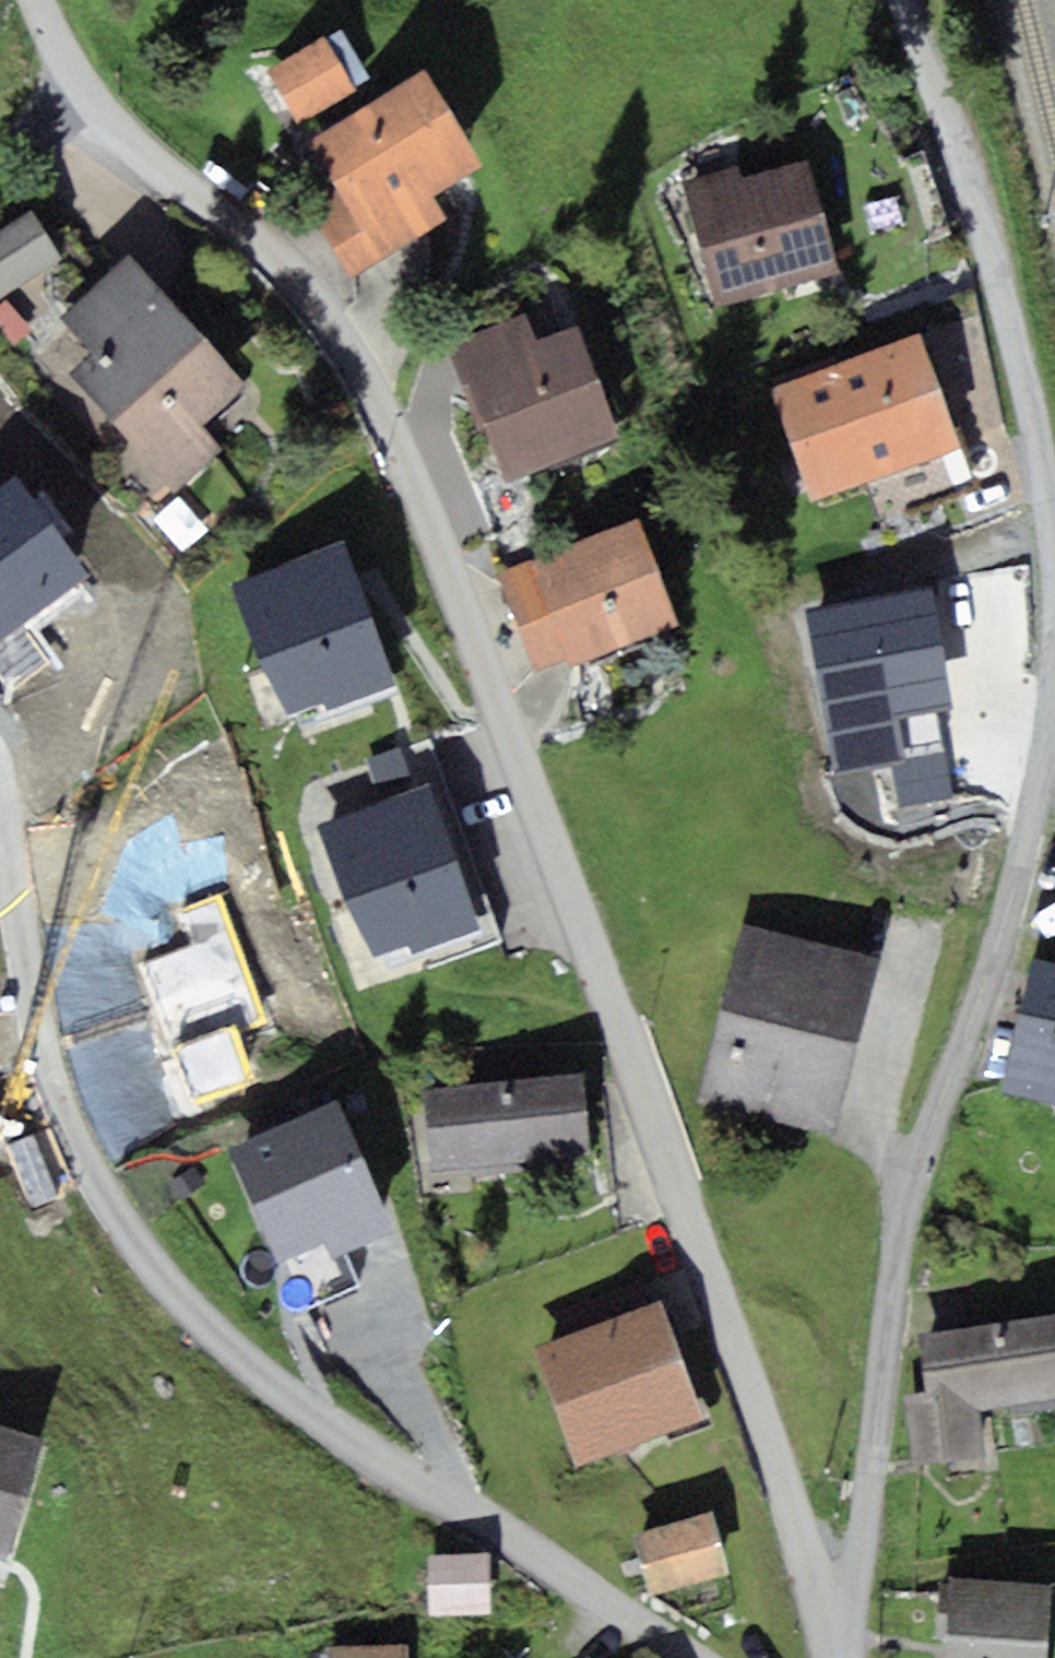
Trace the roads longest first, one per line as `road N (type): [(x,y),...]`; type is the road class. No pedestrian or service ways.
road 1 (residential): [(830,1657),(808,1566),(607,954),(391,434),(327,326),(261,244),(136,144),(77,83),(34,0)]
road 2 (residential): [(682,1657),(243,1360),(158,1269),(94,1188),(40,1013),(0,838)]
road 3 (residential): [(1054,638),(1026,855),(931,1140),(888,1317),(856,1657)]
road 4 (residential): [(906,0),(980,219),(1050,500),(1054,564)]

